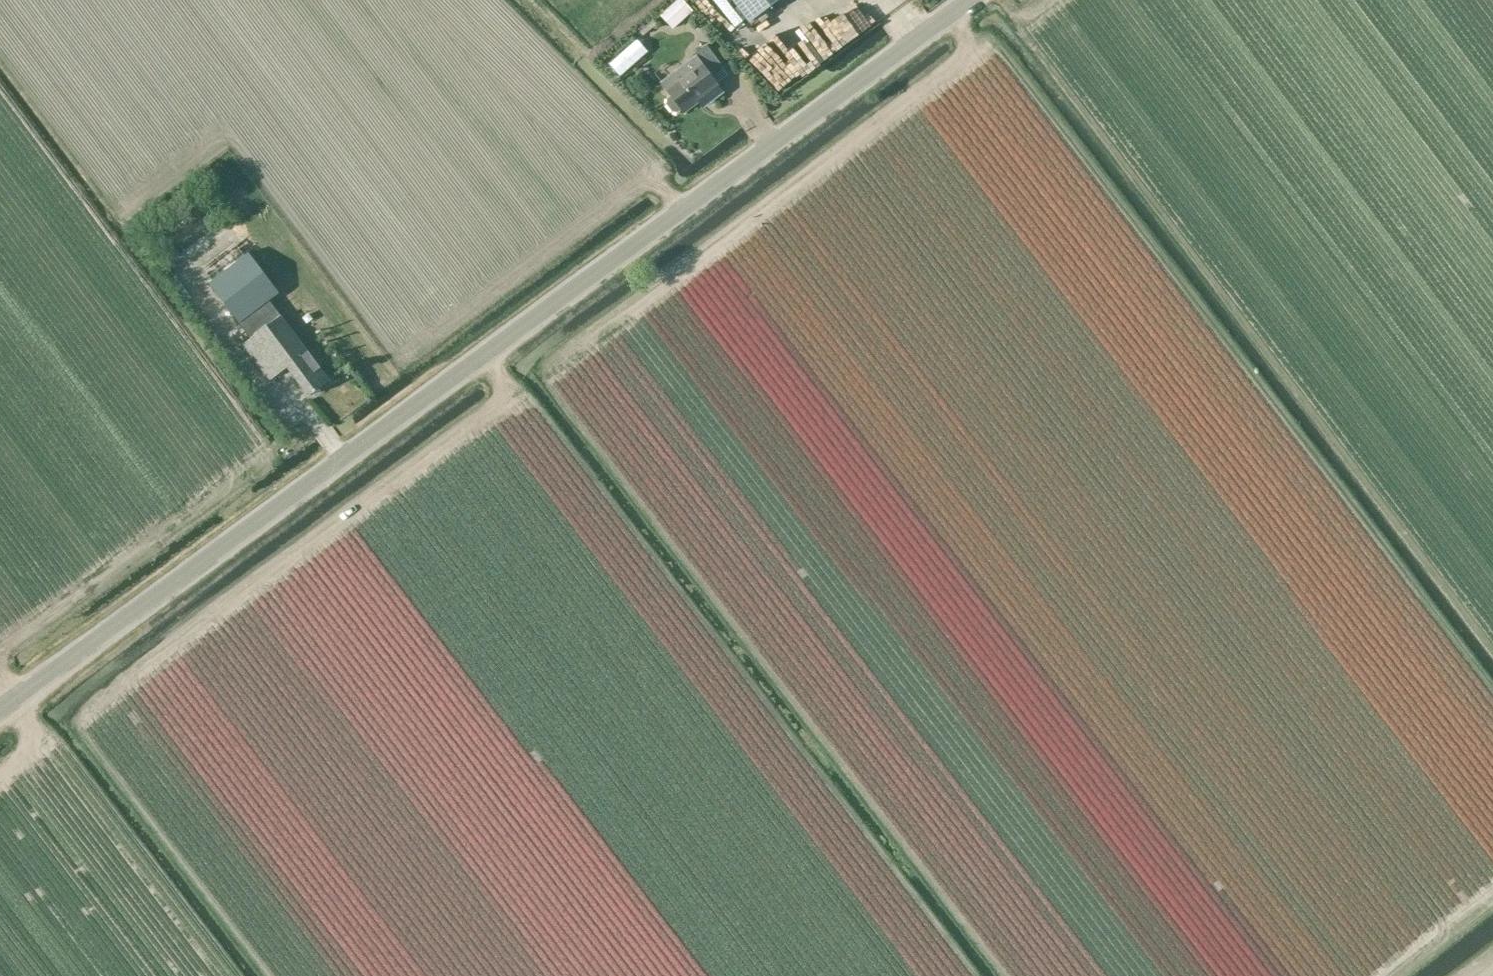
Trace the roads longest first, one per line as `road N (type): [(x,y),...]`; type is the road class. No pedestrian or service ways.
road 1 (unclassified): [(0,712),(971,0)]

